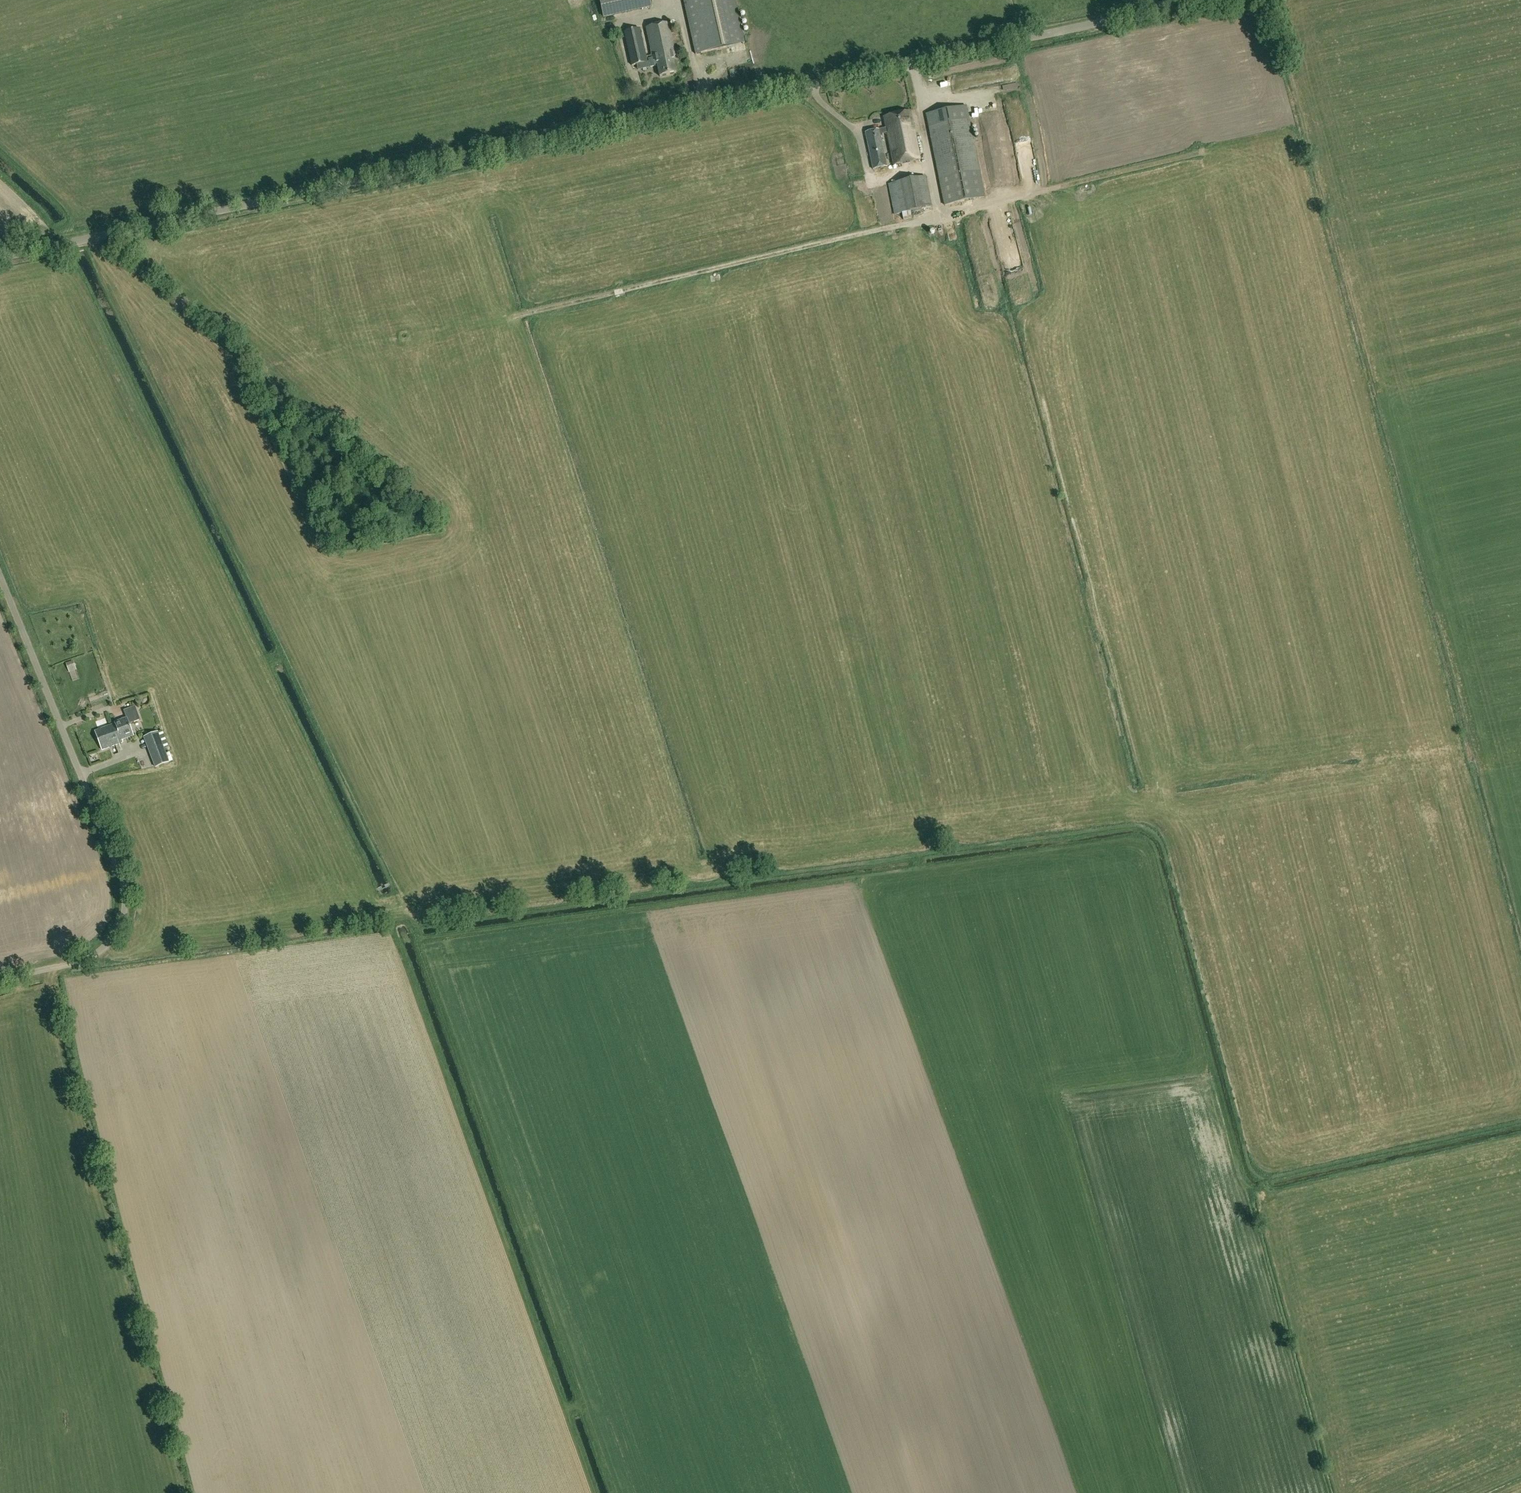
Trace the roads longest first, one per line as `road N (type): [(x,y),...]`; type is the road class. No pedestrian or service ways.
road 1 (unclassified): [(0,258),(1204,0)]
road 2 (unclassified): [(0,983),(103,947),(126,903),(0,574)]

